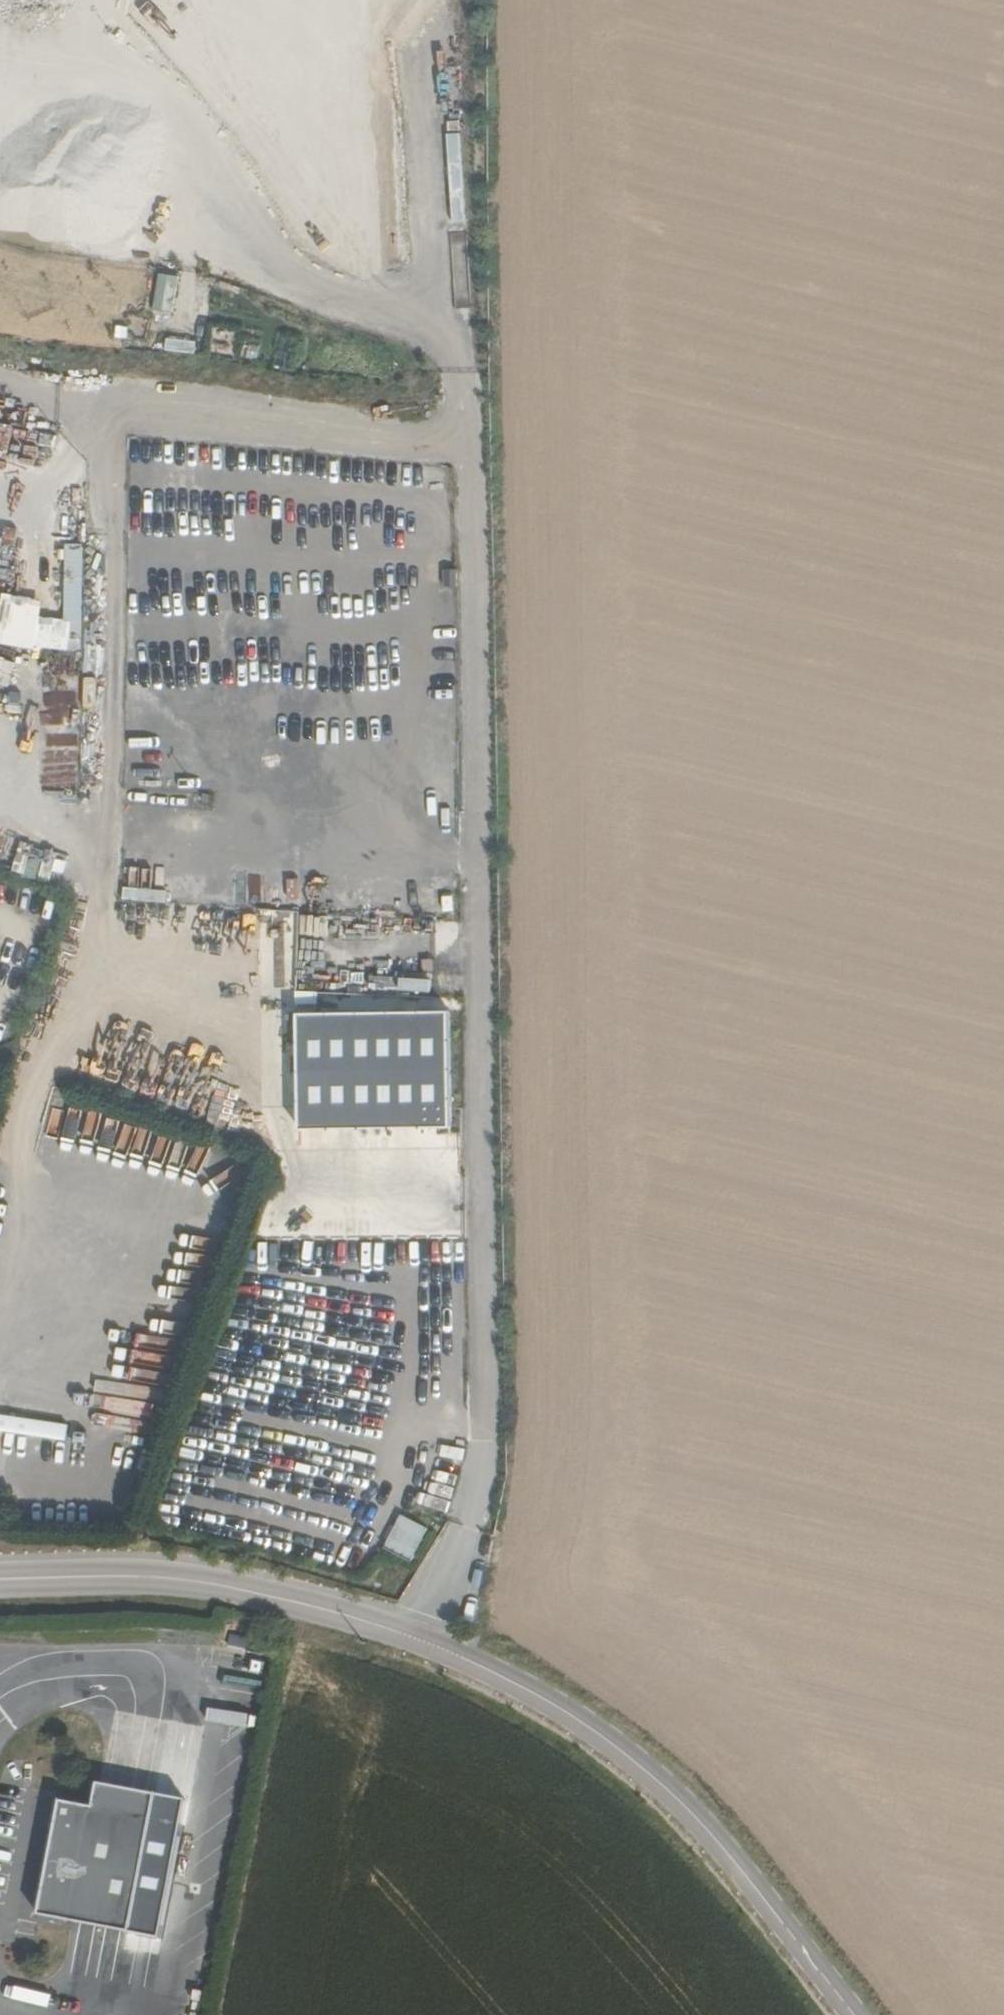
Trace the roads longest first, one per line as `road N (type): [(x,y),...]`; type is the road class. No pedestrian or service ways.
road 1 (tertiary): [(854,2014),(686,1809),(600,1735),(516,1684),(383,1628),(283,1598),(155,1578),(0,1582)]
road 2 (unclassified): [(0,53),(131,85),(258,249),(361,310),(462,310)]

